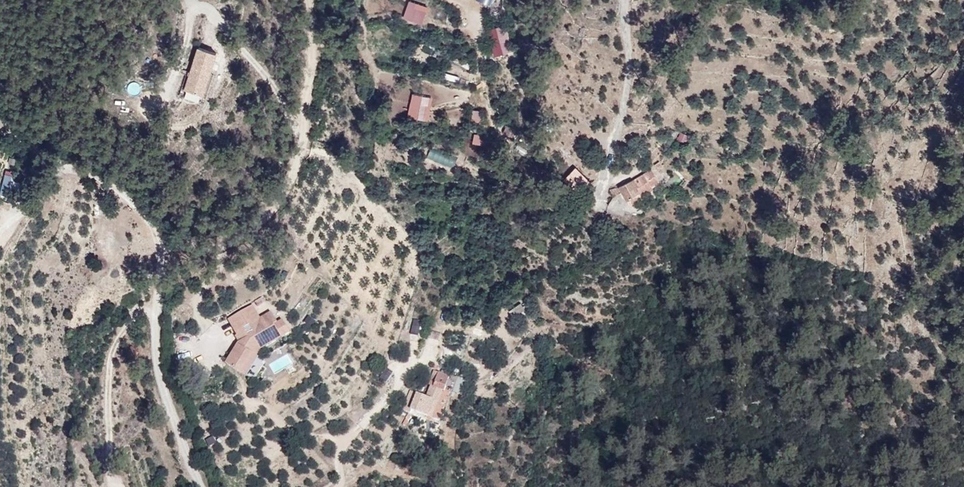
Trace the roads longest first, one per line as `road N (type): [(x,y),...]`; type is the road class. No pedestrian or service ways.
road 1 (unclassified): [(201,486),(155,362),(159,279),(170,258),(233,239),(280,201),(306,128),(307,0)]

